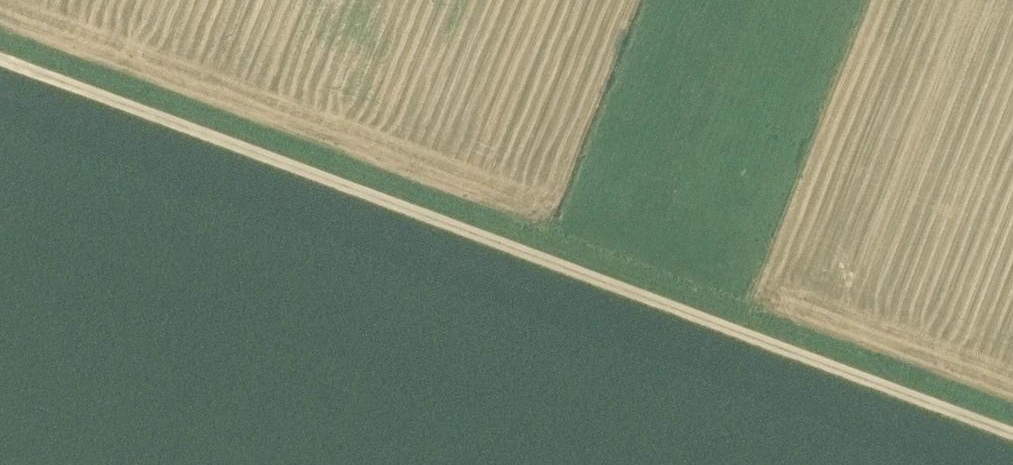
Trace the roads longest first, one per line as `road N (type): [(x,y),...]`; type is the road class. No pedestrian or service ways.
road 1 (track): [(0,62),(1012,438)]

